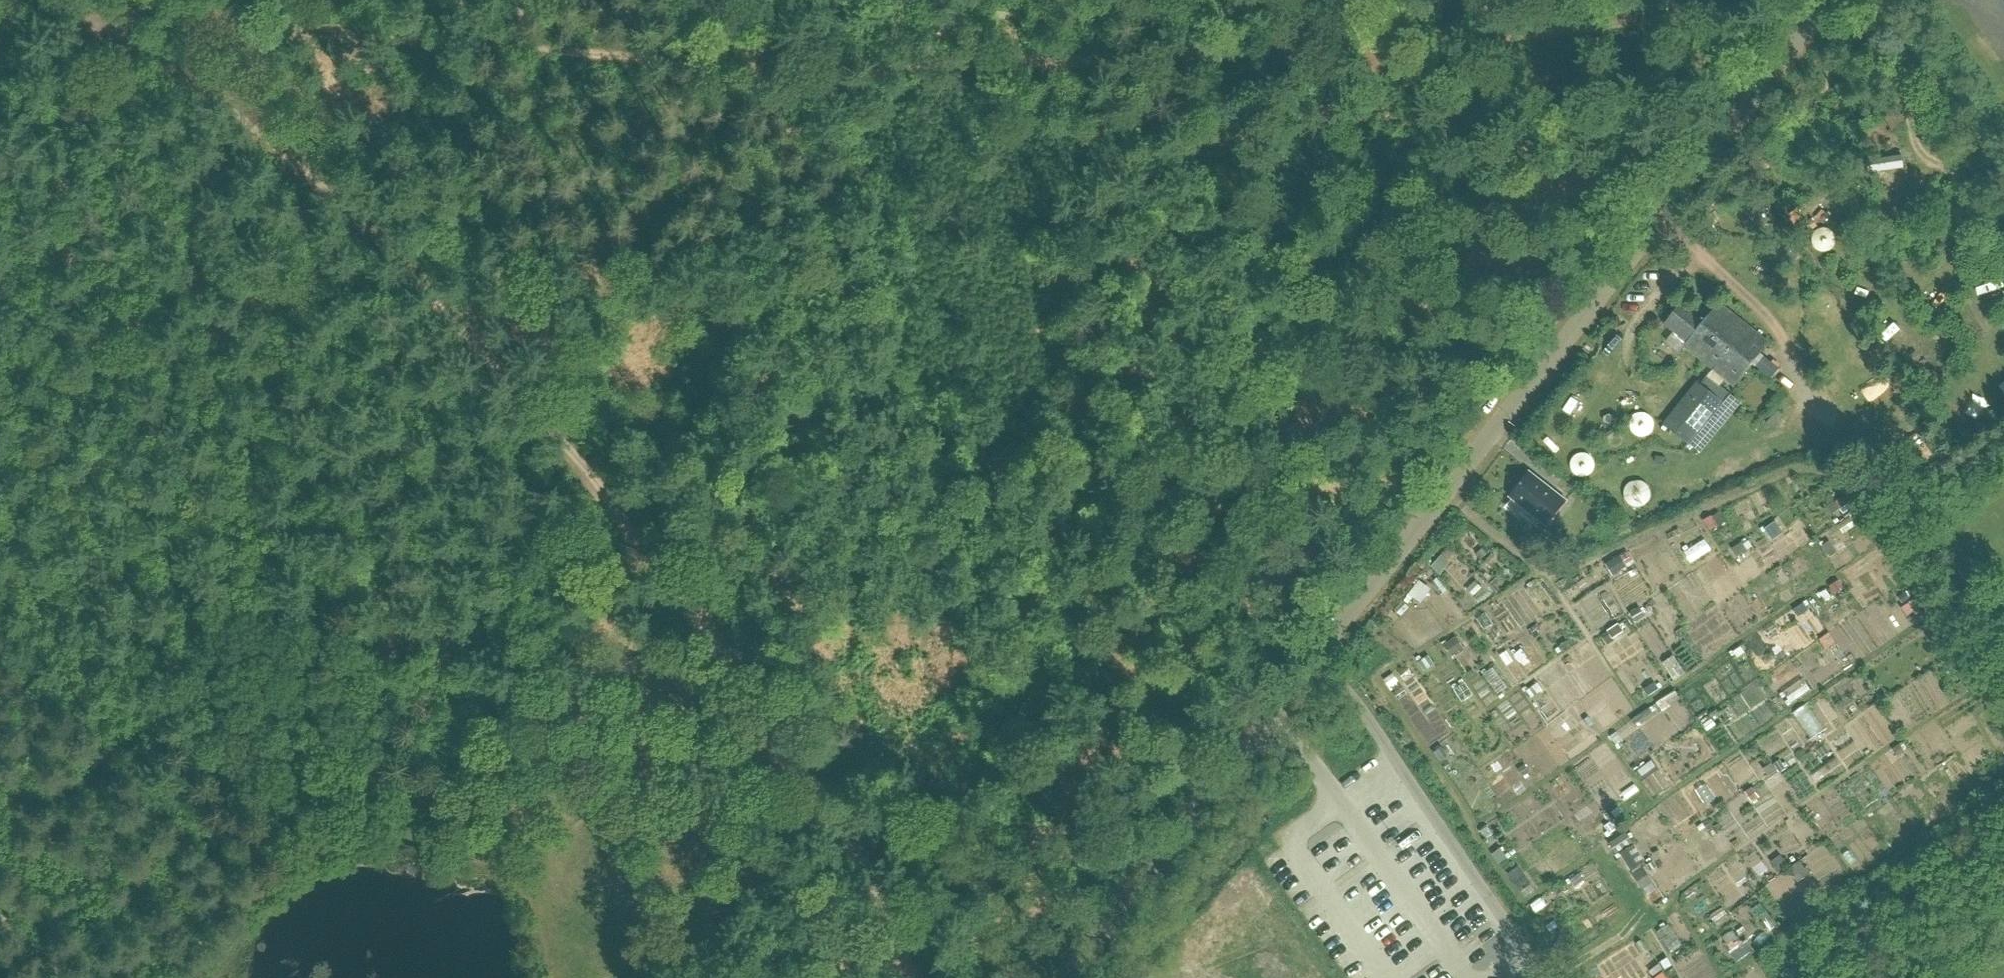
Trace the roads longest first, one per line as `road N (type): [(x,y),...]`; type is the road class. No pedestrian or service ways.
road 1 (track): [(906,977),(847,858),(733,675),(618,520),(430,300),(225,108),(173,70),(78,22)]
road 2 (track): [(1690,17),(1376,46),(938,66),(441,45)]
road 3 (unclassified): [(1067,977),(1665,221),(1819,12)]
road 4 (track): [(441,45),(154,20),(78,22)]
road 5 (track): [(1699,257),(1644,312),(1629,340),(1633,366)]
road 6 (unclassified): [(1690,17),(1806,3),(1819,12)]

